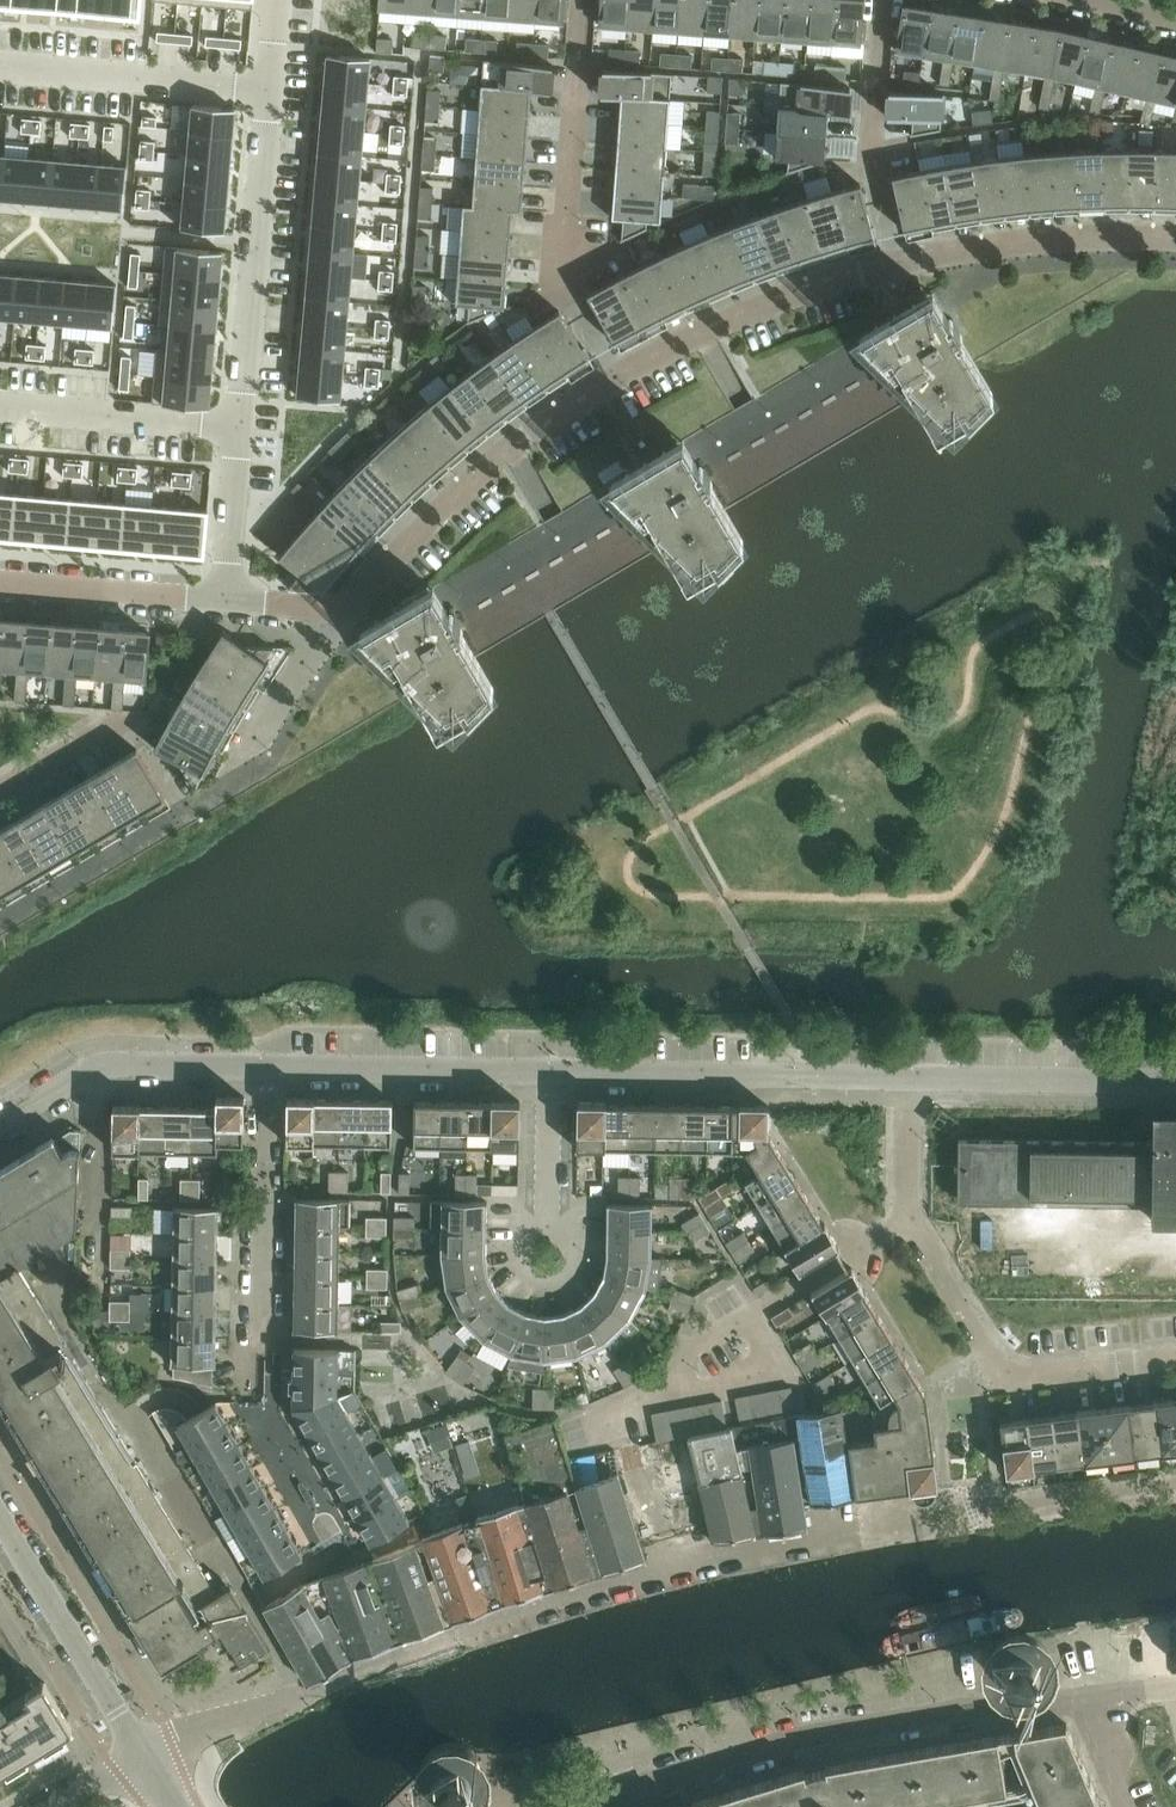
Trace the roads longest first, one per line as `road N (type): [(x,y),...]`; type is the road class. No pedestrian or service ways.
road 1 (residential): [(232,598),(271,0)]
road 2 (residential): [(302,1697),(512,1613),(682,1560),(862,1533)]
road 3 (residential): [(596,1806),(811,1736),(1083,1704)]
road 4 (residential): [(1175,1359),(1007,1379),(911,1215),(910,1079)]
road 5 (residential): [(612,382),(477,479),(354,607),(232,598)]
road 6 (residential): [(585,0),(566,301),(612,382)]
road 7 (residential): [(550,1072),(910,1079)]
road 8 (residential): [(138,1416),(302,1697)]
road 9 (residential): [(898,254),(751,308),(612,382)]
road 10 (residential): [(264,1066),(550,1072)]
road 11 (residential): [(0,1125),(113,1062),(264,1066)]
road 12 (residential): [(1175,236),(1060,238),(898,254)]
road 13 (unclassified): [(144,1755),(0,1518)]
road 14 (residential): [(264,1066),(270,1339)]
road 15 (residential): [(910,1079),(1175,1084)]
road 16 (residential): [(883,0),(872,176),(898,254)]
road 17 (residential): [(232,598),(0,581)]
road 18 (residential): [(550,1072),(546,1260)]
road 19 (residential): [(144,1755),(302,1697)]
road 20 (residential): [(0,795),(126,721)]

